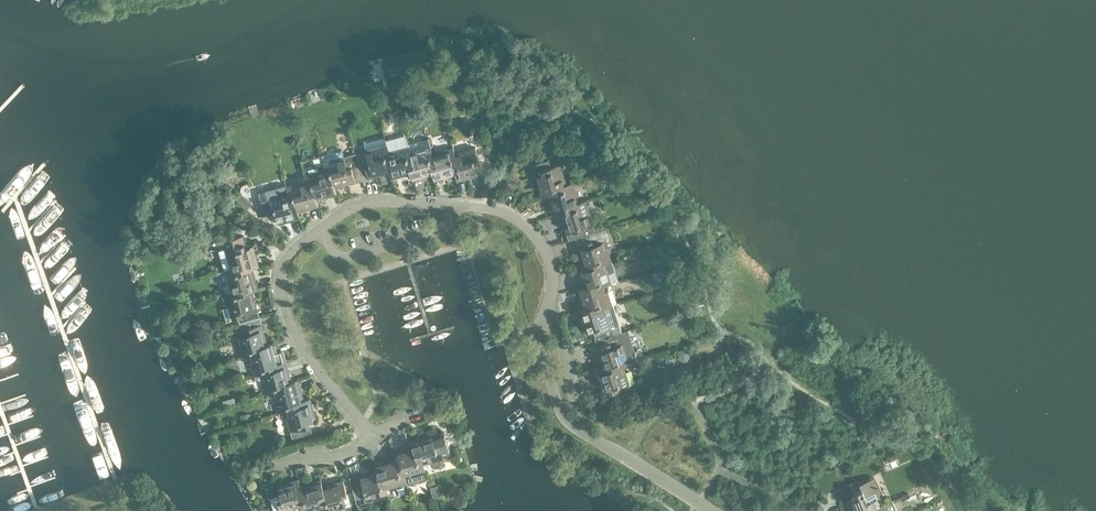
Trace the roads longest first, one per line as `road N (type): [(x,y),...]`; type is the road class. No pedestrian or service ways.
road 1 (residential): [(563,417),(539,344),(552,273),(529,229),(497,211),(377,201),(338,215),(298,247),(280,282),(290,325),(320,377),(374,440)]
road 2 (unclassified): [(711,510),(563,417)]

